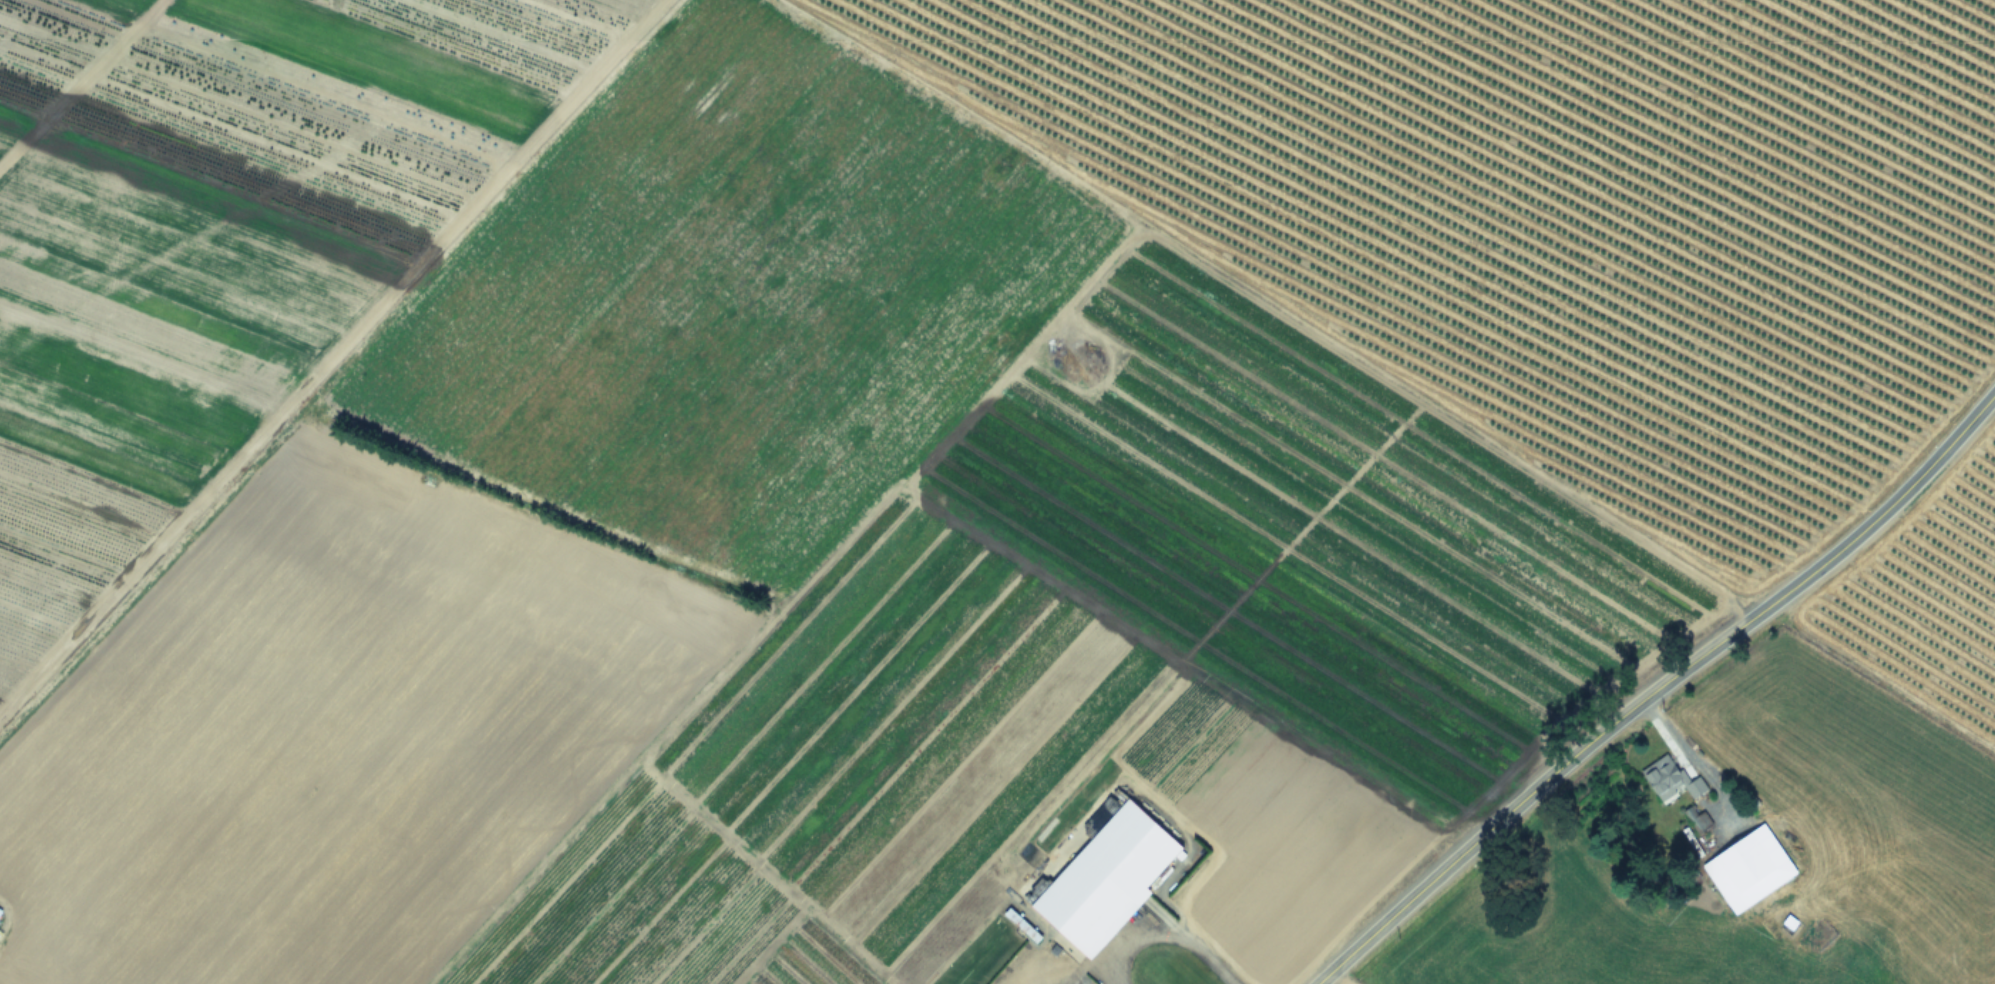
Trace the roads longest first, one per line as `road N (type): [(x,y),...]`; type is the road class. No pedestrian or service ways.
road 1 (tertiary): [(1319,983),(1610,725),(1848,542),(1994,392)]

